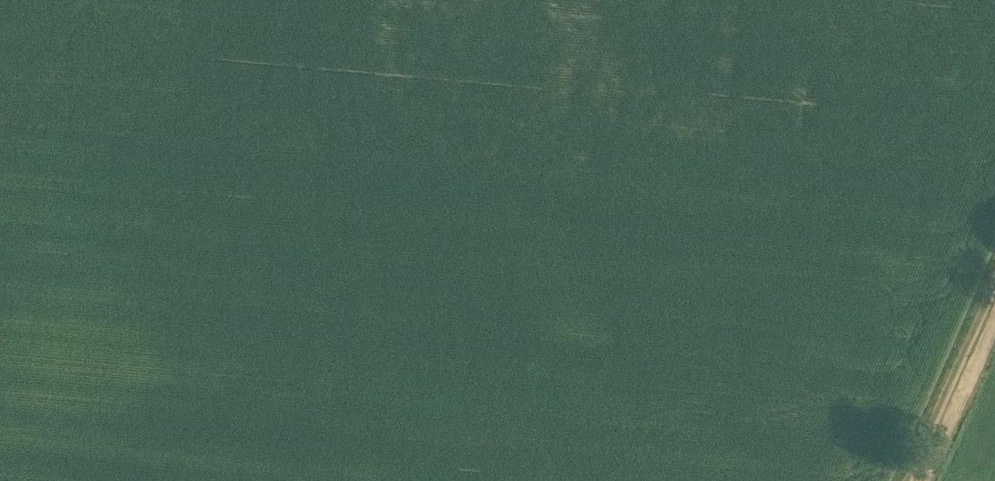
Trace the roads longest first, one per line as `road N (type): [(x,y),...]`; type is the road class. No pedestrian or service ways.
road 1 (track): [(994,306),(916,480)]

